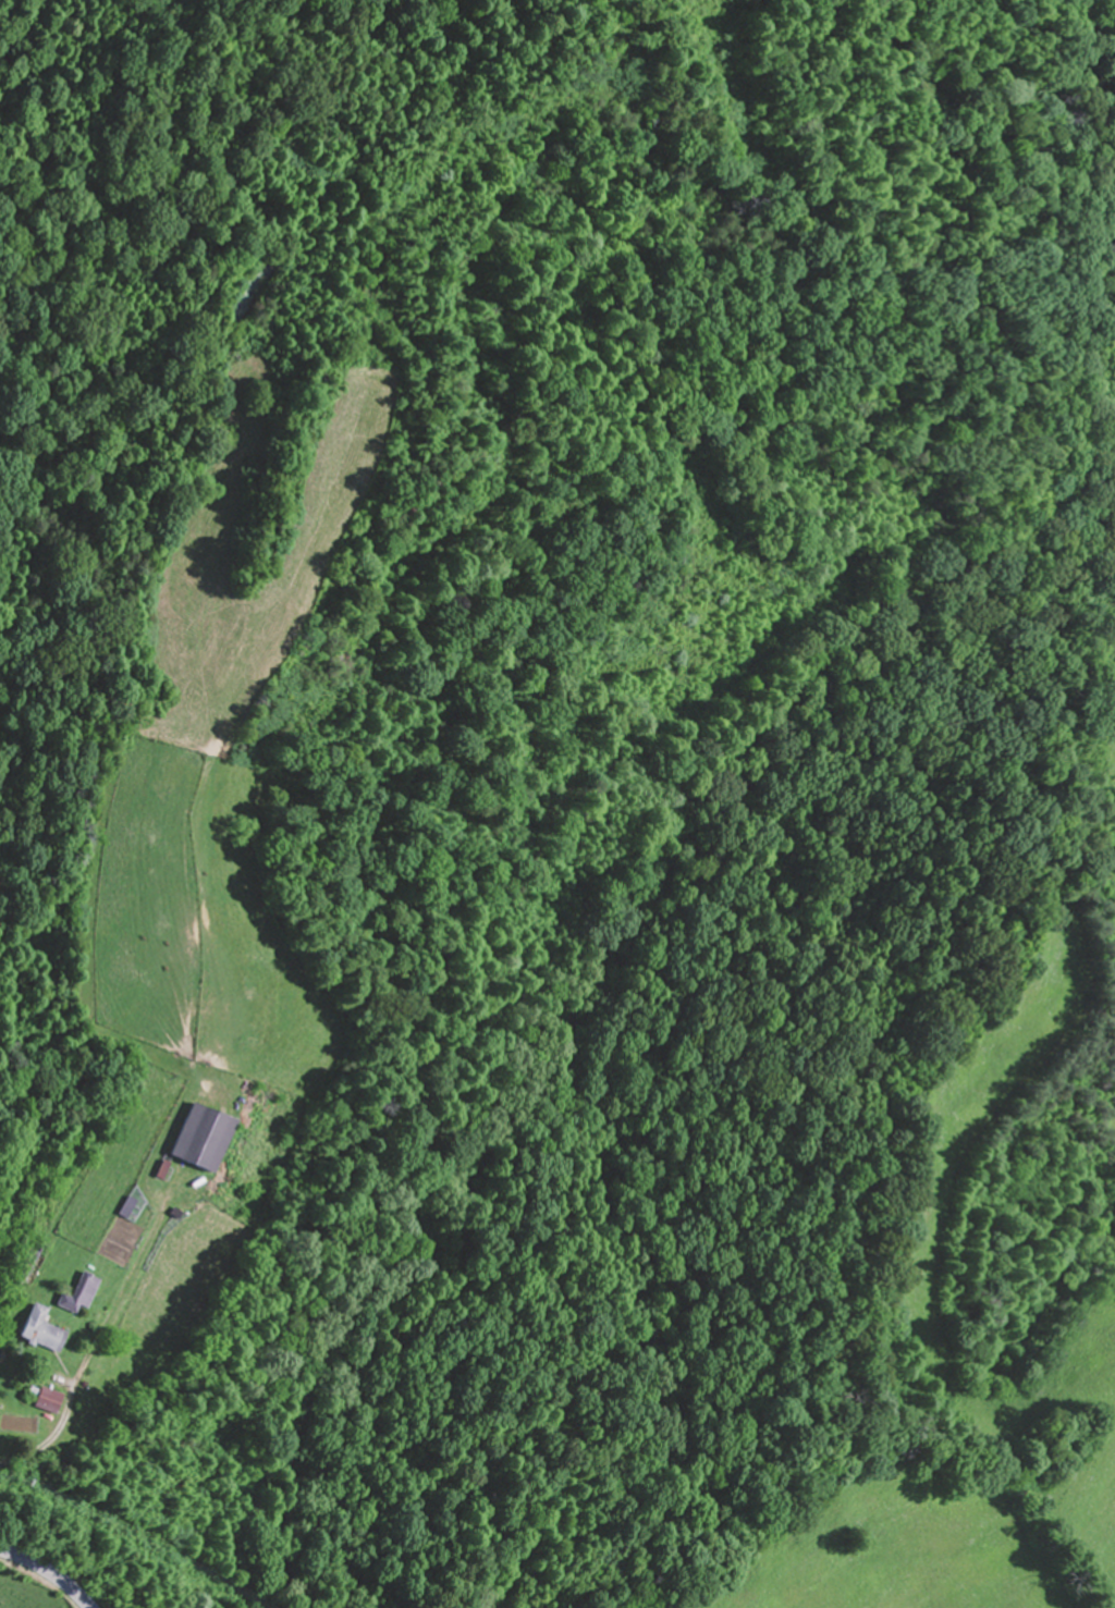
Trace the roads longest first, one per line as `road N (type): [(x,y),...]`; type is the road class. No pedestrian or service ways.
road 1 (residential): [(37,1569),(139,1522),(212,1522),(267,1544),(314,1487)]

